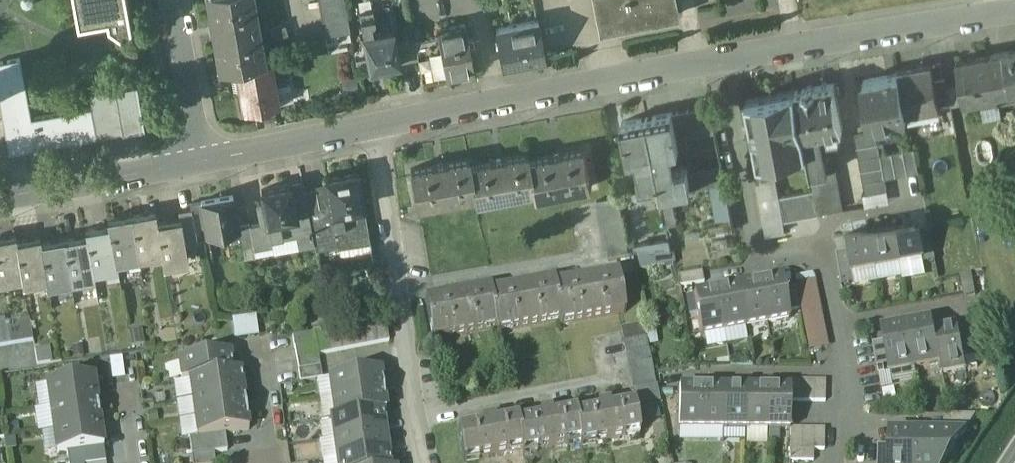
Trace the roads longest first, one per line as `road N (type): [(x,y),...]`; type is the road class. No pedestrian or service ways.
road 1 (residential): [(855,462),(821,250),(762,261),(721,59)]
road 2 (tertiary): [(721,59),(372,123)]
road 3 (residential): [(372,123),(423,462)]
road 4 (tertiary): [(1014,13),(721,59)]
road 5 (tertiary): [(207,159),(0,195)]
road 6 (tertiary): [(372,123),(207,159)]
road 7 (residential): [(207,159),(176,0)]

